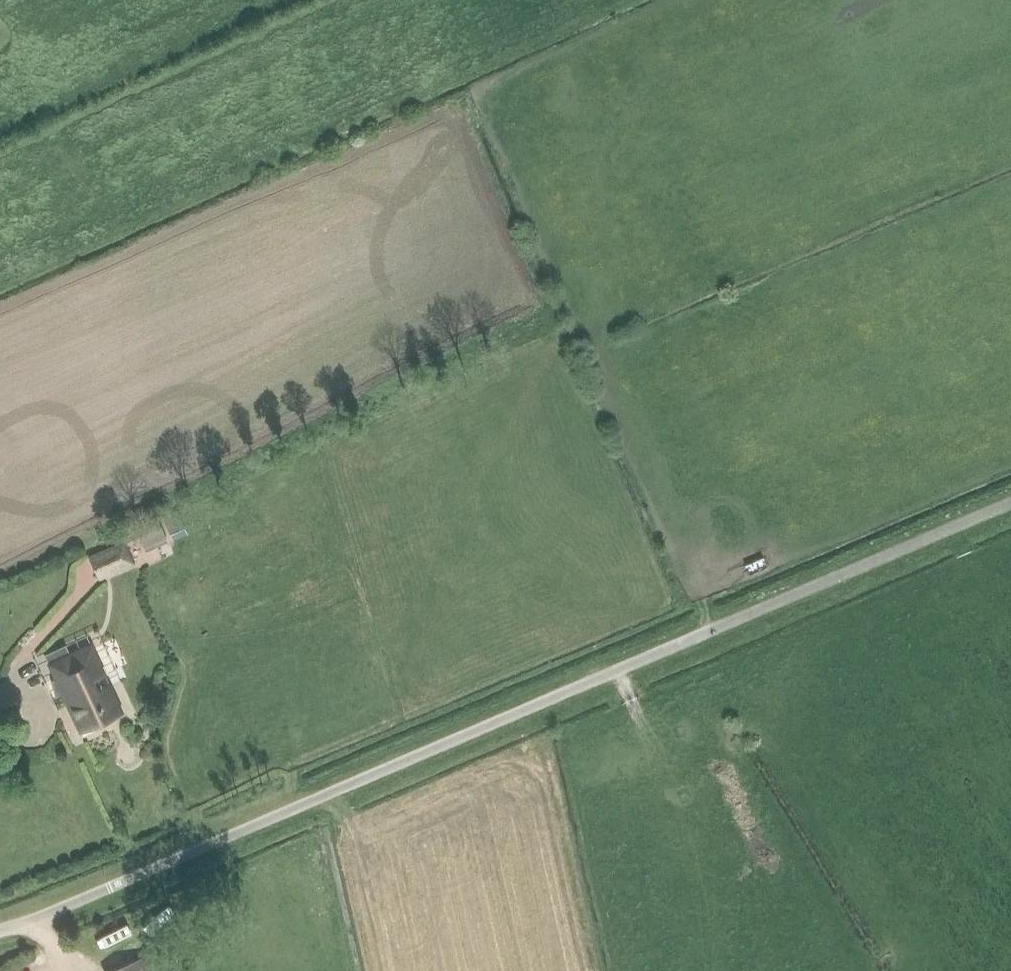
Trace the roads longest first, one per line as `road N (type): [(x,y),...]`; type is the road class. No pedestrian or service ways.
road 1 (unclassified): [(0,930),(1010,502)]

